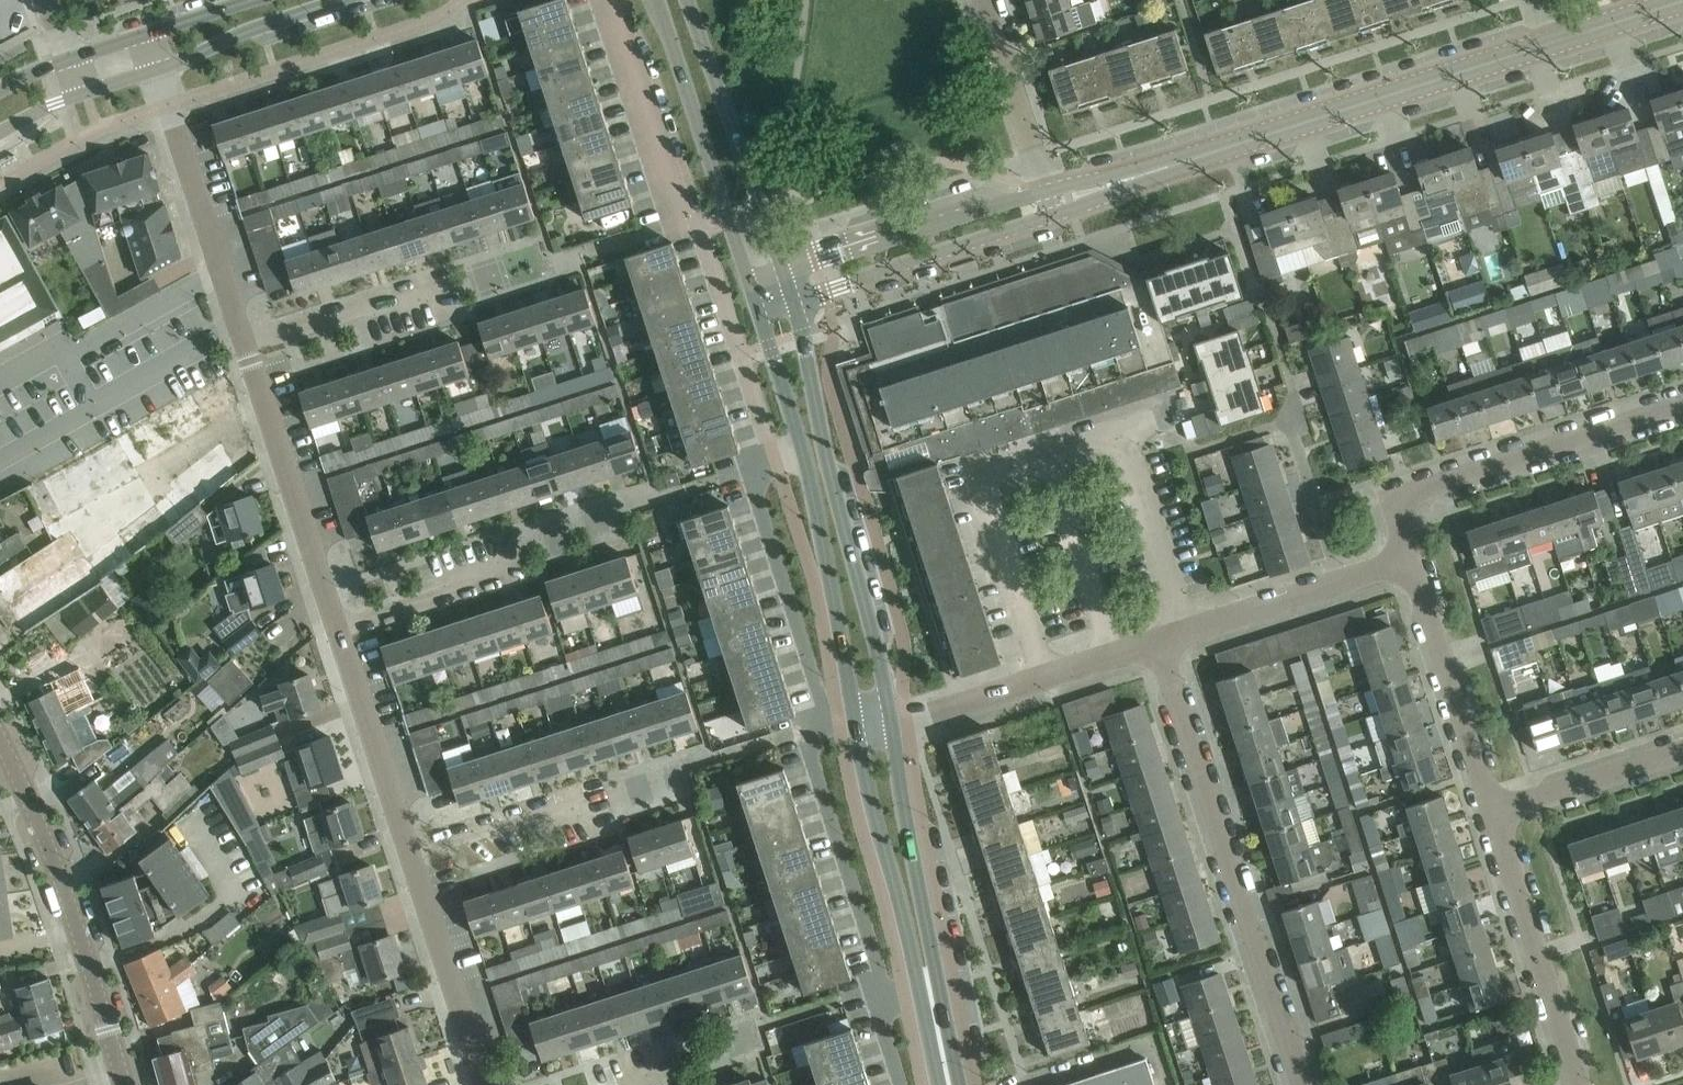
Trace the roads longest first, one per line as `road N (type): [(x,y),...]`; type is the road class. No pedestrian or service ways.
road 1 (residential): [(608,0),(666,175),(676,198),(694,211),(775,462)]
road 2 (unclassified): [(1299,1084),(1159,641)]
road 3 (tertiary): [(1144,172),(1558,42)]
road 4 (tertiary): [(890,721),(795,305)]
road 5 (tertiary): [(964,1084),(890,721)]
road 6 (residential): [(124,1084),(76,924),(0,744)]
road 7 (unclassified): [(1410,561),(1400,501),(1682,407)]
road 8 (tertiary): [(657,0),(753,299)]
road 9 (residential): [(886,997),(804,729),(827,723)]
road 10 (residential): [(340,634),(244,347)]
road 11 (residential): [(244,347),(158,68)]
road 12 (residential): [(827,723),(751,471),(775,462)]
road 13 (residential): [(408,851),(683,768)]
road 14 (tertiary): [(784,270),(689,0)]
road 15 (residential): [(1583,1084),(1493,813)]
road 16 (residential): [(340,634),(609,542)]
road 17 (unclassified): [(890,721),(1159,641)]
road 18 (tertiary): [(803,450),(855,721)]
road 19 (tertiary): [(1047,190),(989,199),(784,270)]
road 20 (tertiary): [(795,305),(1055,216)]
road 21 (tertiary): [(855,721),(918,988)]
road 22 (residential): [(1493,813),(1410,561)]
road 23 (unclassified): [(1159,641),(1410,561)]
road 24 (residential): [(483,1084),(408,851)]
road 25 (residential): [(408,851),(340,634)]
road 26 (residential): [(985,0),(1047,190)]
road 27 (unclassified): [(1493,813),(1682,750)]
road 28 (tertiary): [(158,68),(342,0)]
road 29 (residential): [(244,347),(429,292)]
road 30 (tertiary): [(753,299),(803,450)]
road 31 (tertiary): [(1558,42),(1682,1)]

